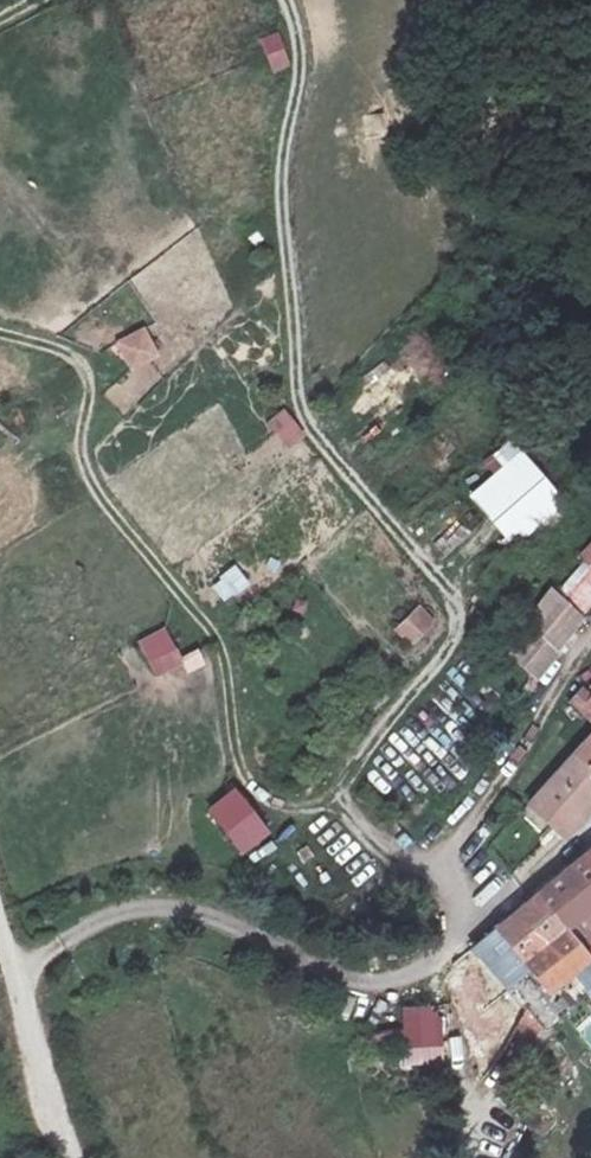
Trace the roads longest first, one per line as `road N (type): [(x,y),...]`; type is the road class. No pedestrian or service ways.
road 1 (unclassified): [(21,980),(100,919),(174,910),(353,983),(443,952),(447,879)]

